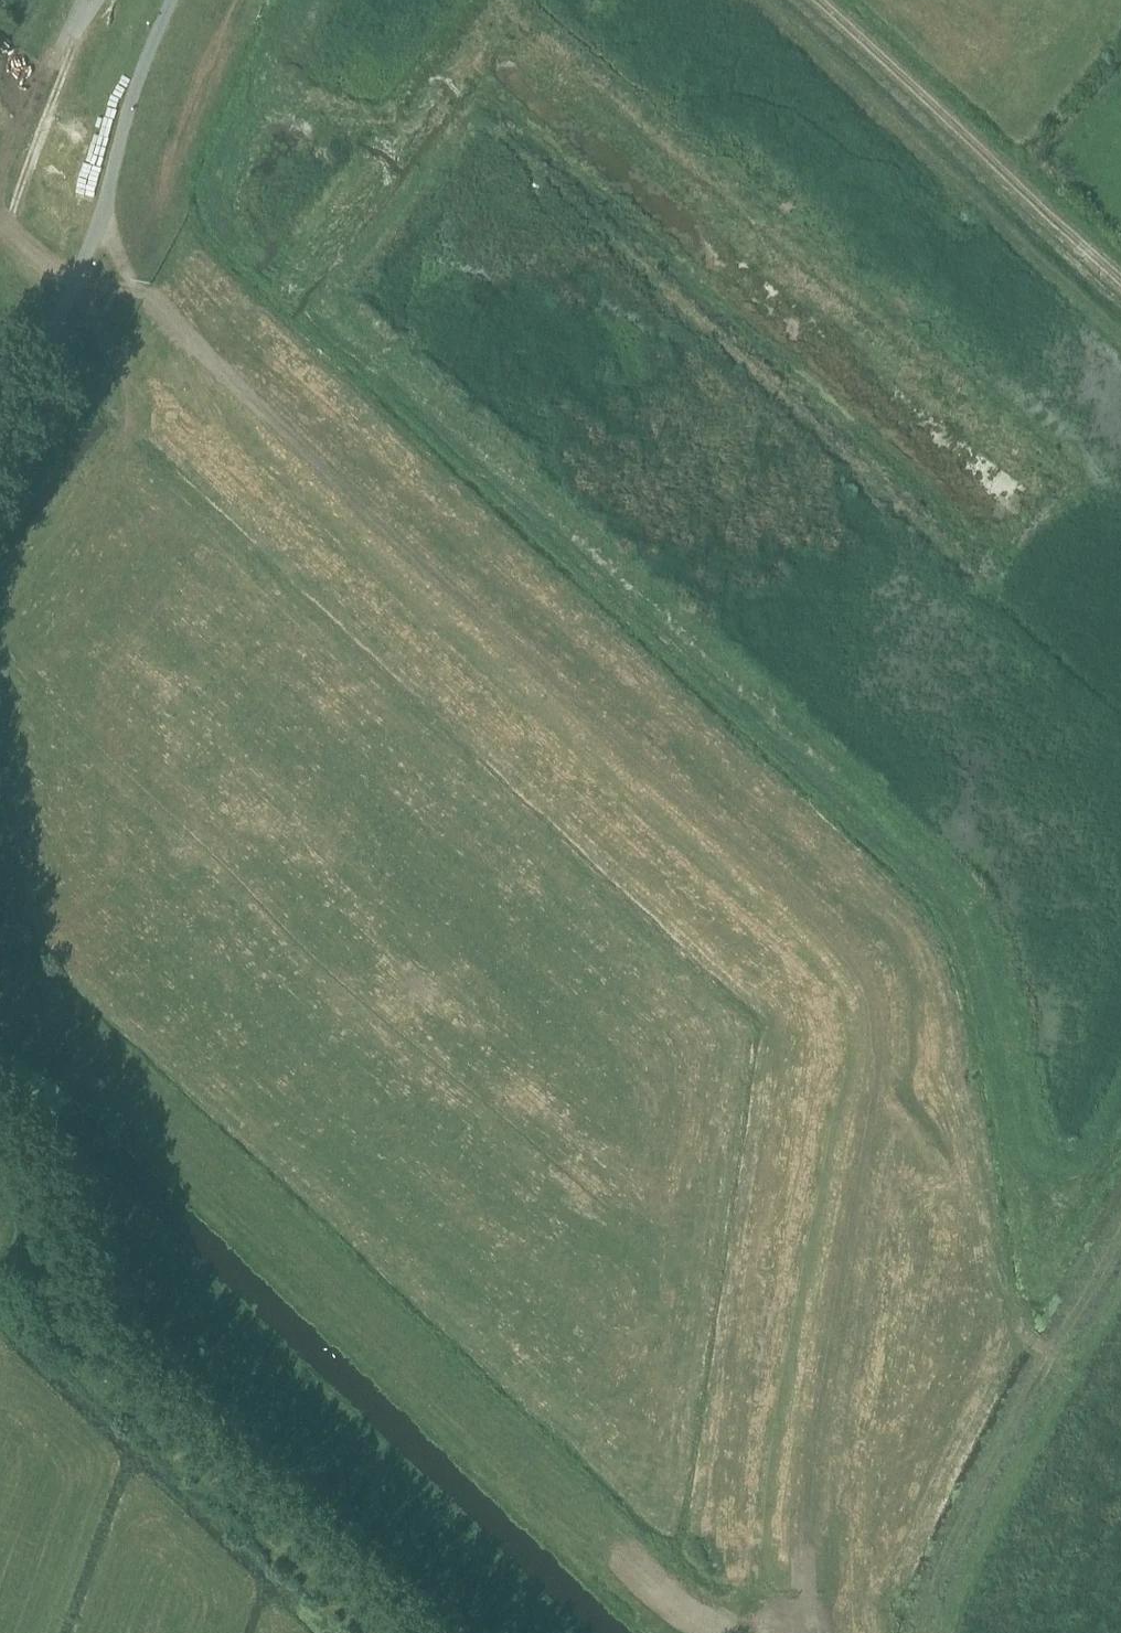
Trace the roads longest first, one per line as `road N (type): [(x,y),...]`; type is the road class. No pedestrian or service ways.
road 1 (track): [(268,609),(291,562),(180,348),(121,260),(103,211)]
road 2 (track): [(1120,280),(819,0)]
road 3 (track): [(0,179),(95,0)]

